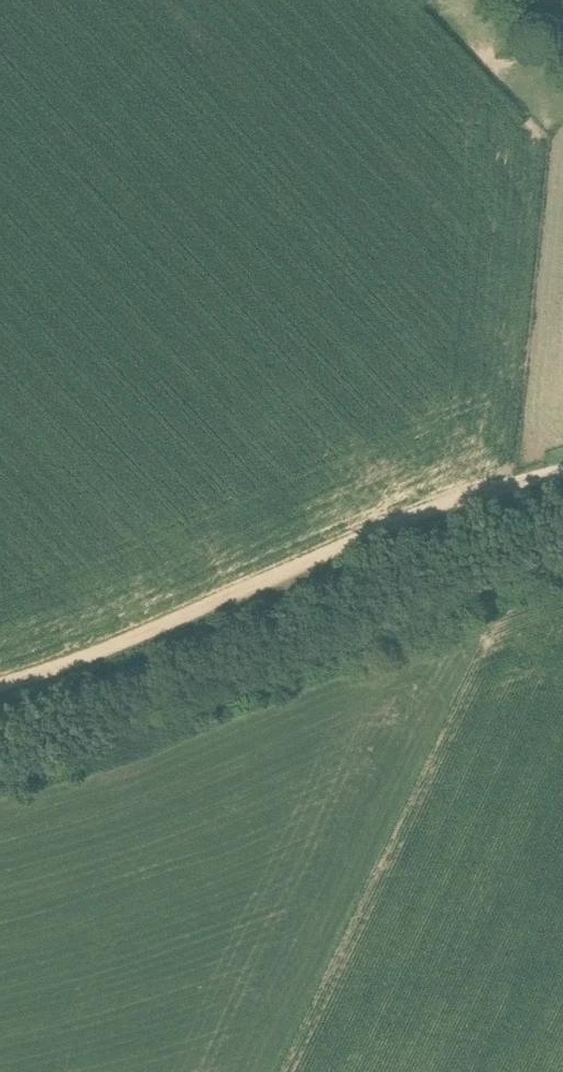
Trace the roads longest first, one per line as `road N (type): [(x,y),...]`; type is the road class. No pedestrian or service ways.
road 1 (track): [(0,682),(92,653),(405,520),(562,468)]

